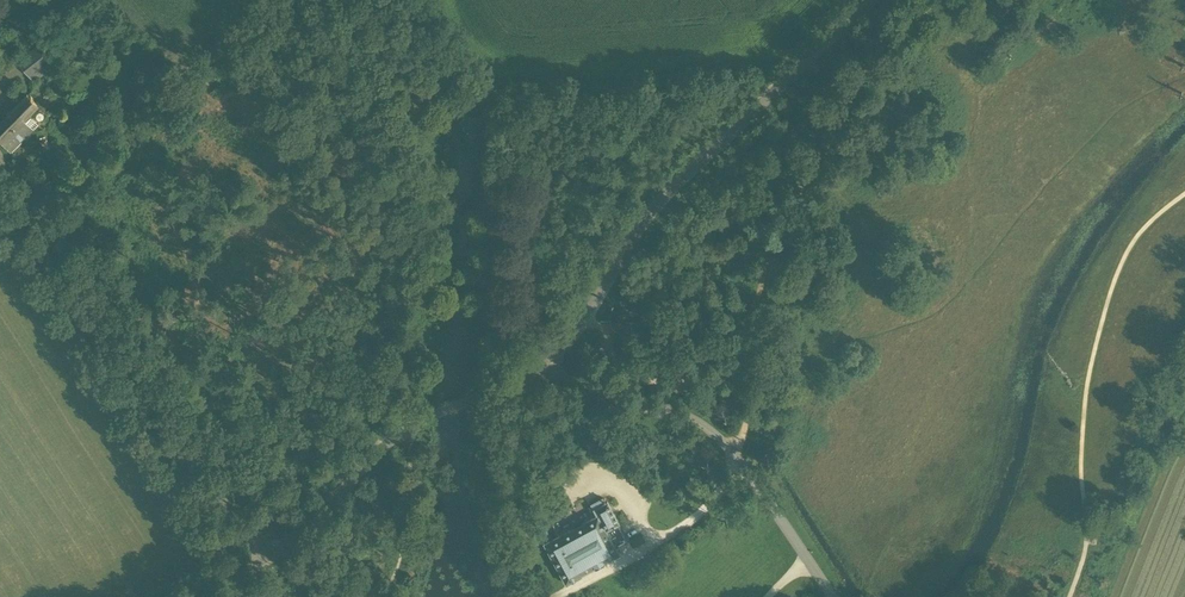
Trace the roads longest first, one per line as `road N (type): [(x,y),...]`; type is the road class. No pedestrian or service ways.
road 1 (unclassified): [(466,402),(524,375),(562,346),(658,203),(869,0)]
road 2 (unclassified): [(265,561),(0,159)]
road 3 (unclassified): [(265,561),(416,421)]

